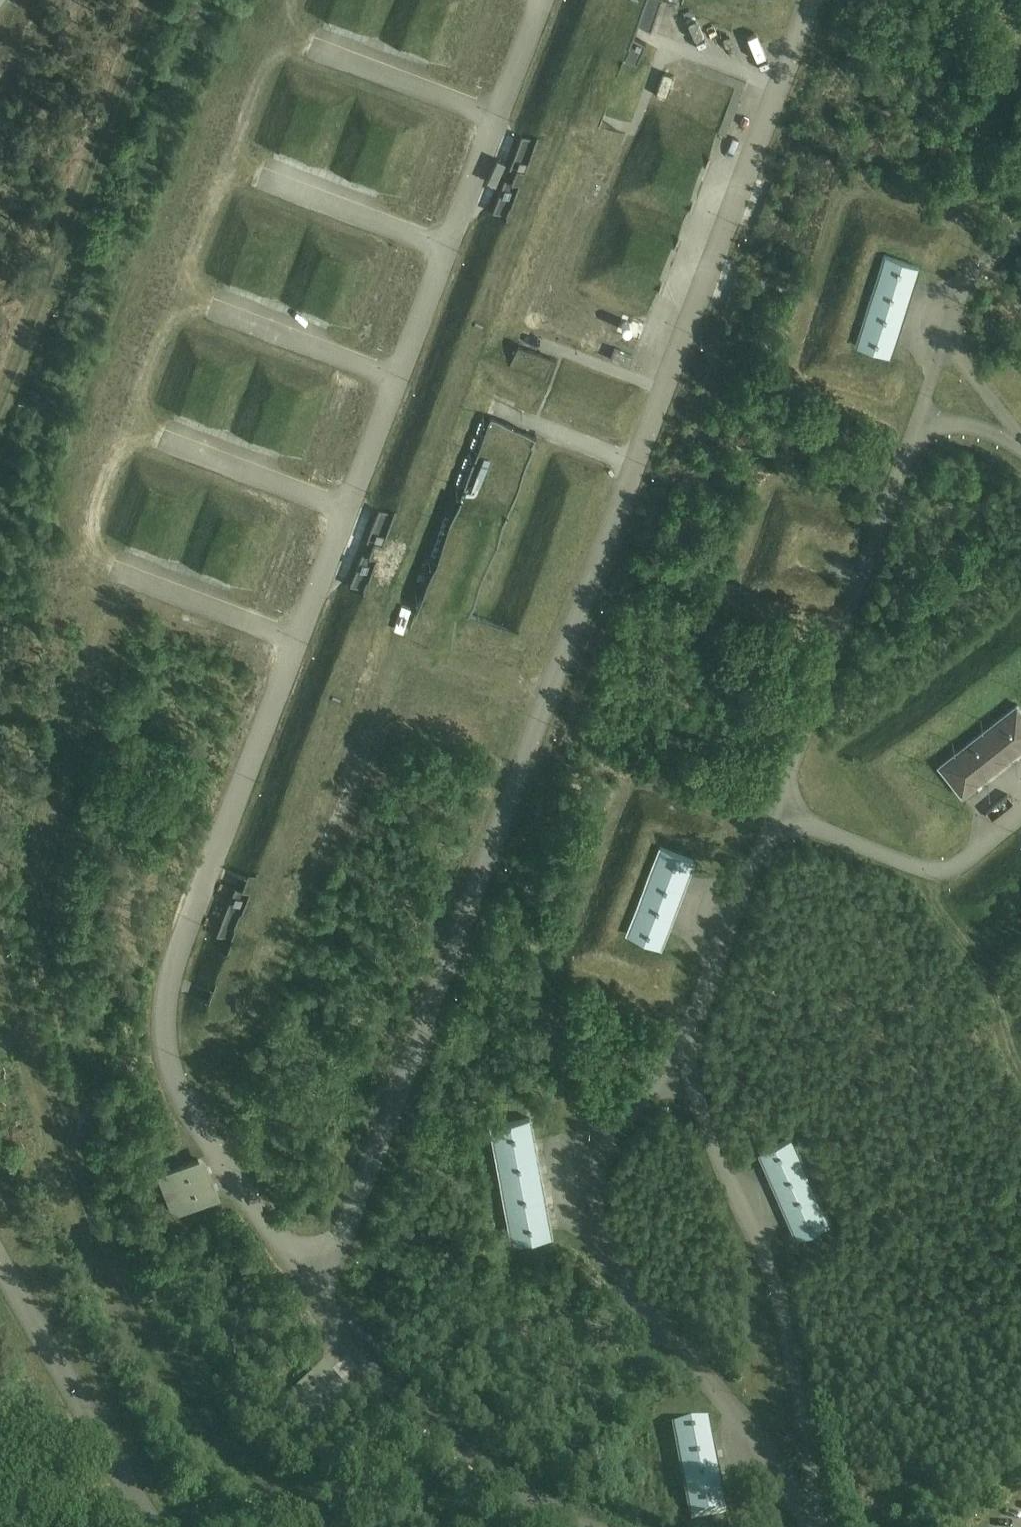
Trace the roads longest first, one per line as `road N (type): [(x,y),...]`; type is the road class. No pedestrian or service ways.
road 1 (unclassified): [(154,1526),(0,1261)]

